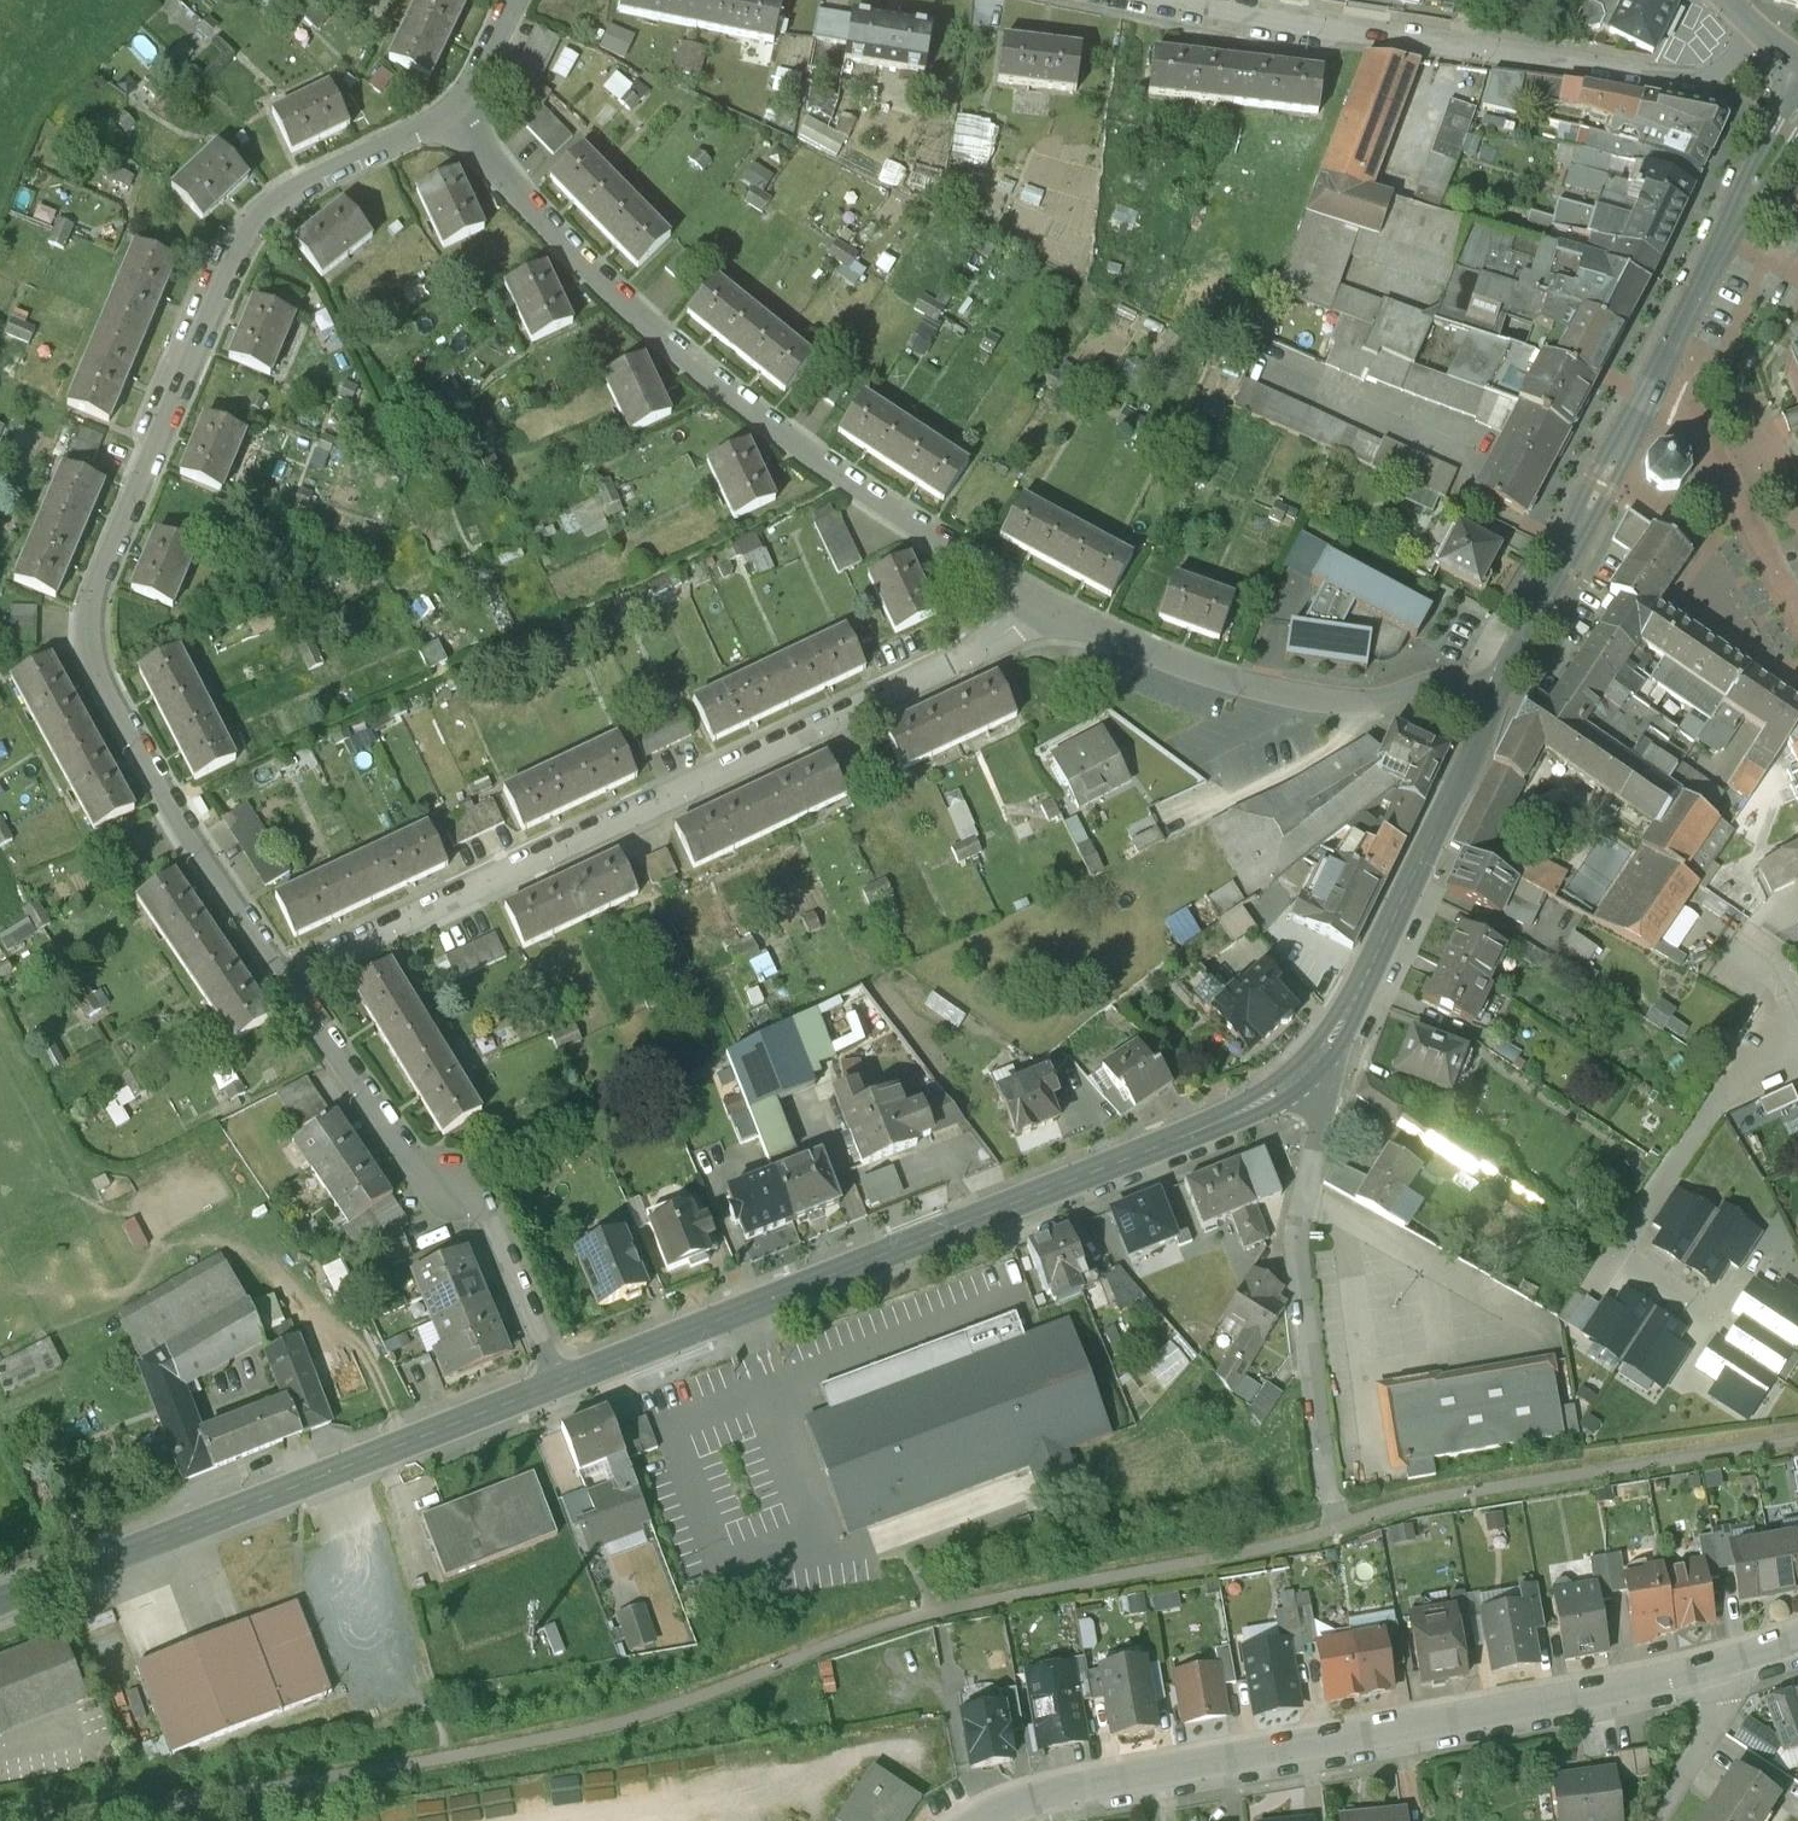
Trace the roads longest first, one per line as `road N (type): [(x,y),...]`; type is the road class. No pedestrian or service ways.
road 1 (residential): [(446,123),(309,182),(264,211),(238,249),(96,579),(88,632),(106,697),(285,980)]
road 2 (residential): [(285,980),(983,662),(1046,619)]
road 3 (residential): [(1324,1074),(1244,1117),(555,1385)]
road 4 (residential): [(1046,619),(849,486),(628,310),(446,123)]
road 5 (residential): [(973,1820),(1043,1792),(1729,1673)]
road 6 (residential): [(555,1385),(0,1605)]
road 7 (residential): [(1189,0),(1433,45),(1679,78),(1711,74),(1760,36)]
road 8 (residential): [(285,980),(403,1159),(483,1225),(555,1385)]
road 9 (residential): [(1046,619),(1297,695),(1351,702),(1440,686),(1498,704)]
road 10 (residential): [(1324,1074),(1324,1153),(1304,1239),(1337,1528)]
road 11 (residential): [(1498,704),(1363,1013),(1324,1074)]
road 12 (residential): [(1668,349),(1498,704)]
road 13 (residential): [(1797,595),(1668,349)]
road 14 (residential): [(1797,104),(1668,349)]
road 15 (residential): [(1659,1820),(1721,1721),(1729,1673)]
road 16 (residential): [(513,0),(446,123)]
road 17 (track): [(0,1418),(118,1355)]

